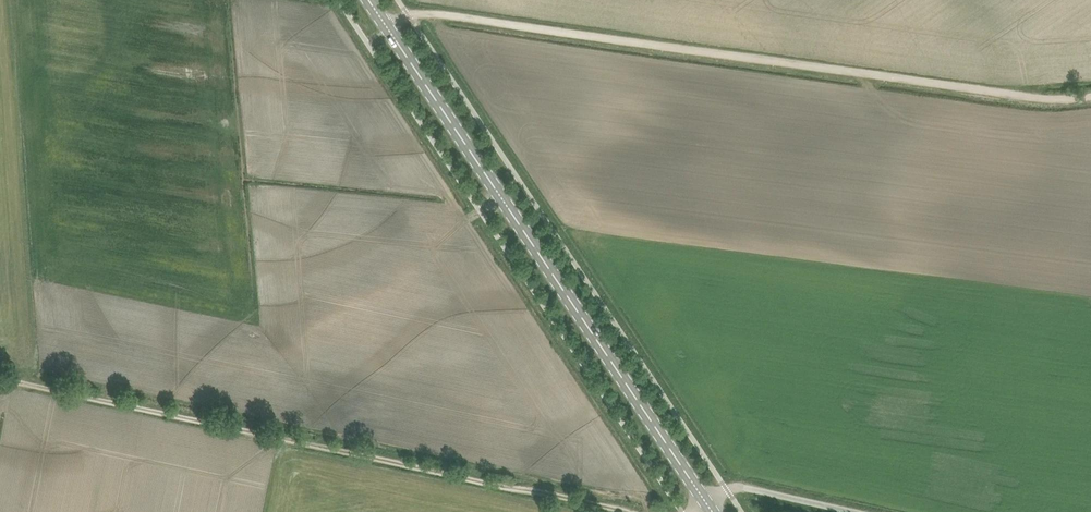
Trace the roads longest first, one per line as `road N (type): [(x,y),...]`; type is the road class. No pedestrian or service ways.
road 1 (track): [(1090,95),(1035,97),(440,14),(409,15),(388,28)]
road 2 (secondary): [(706,502),(369,0)]
road 3 (unclassified): [(857,511),(744,487),(706,502)]

